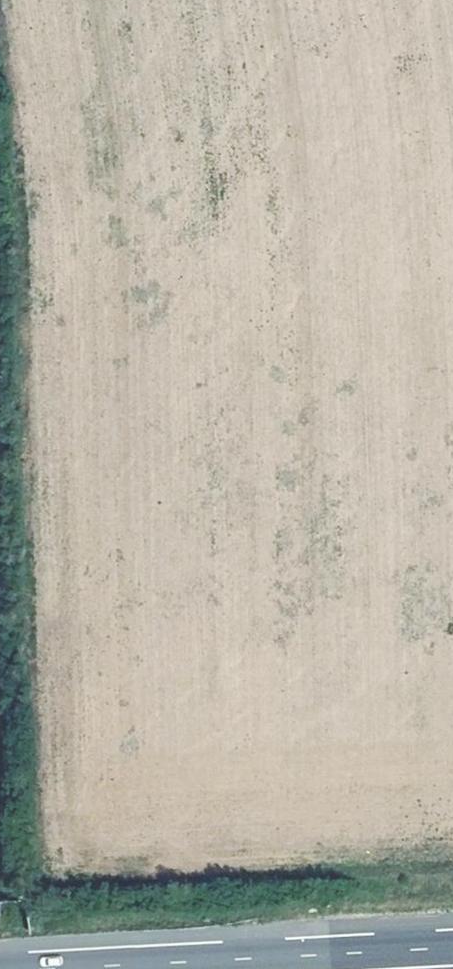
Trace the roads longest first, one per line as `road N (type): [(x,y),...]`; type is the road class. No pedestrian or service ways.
road 1 (motorway): [(452,953),(153,968)]

